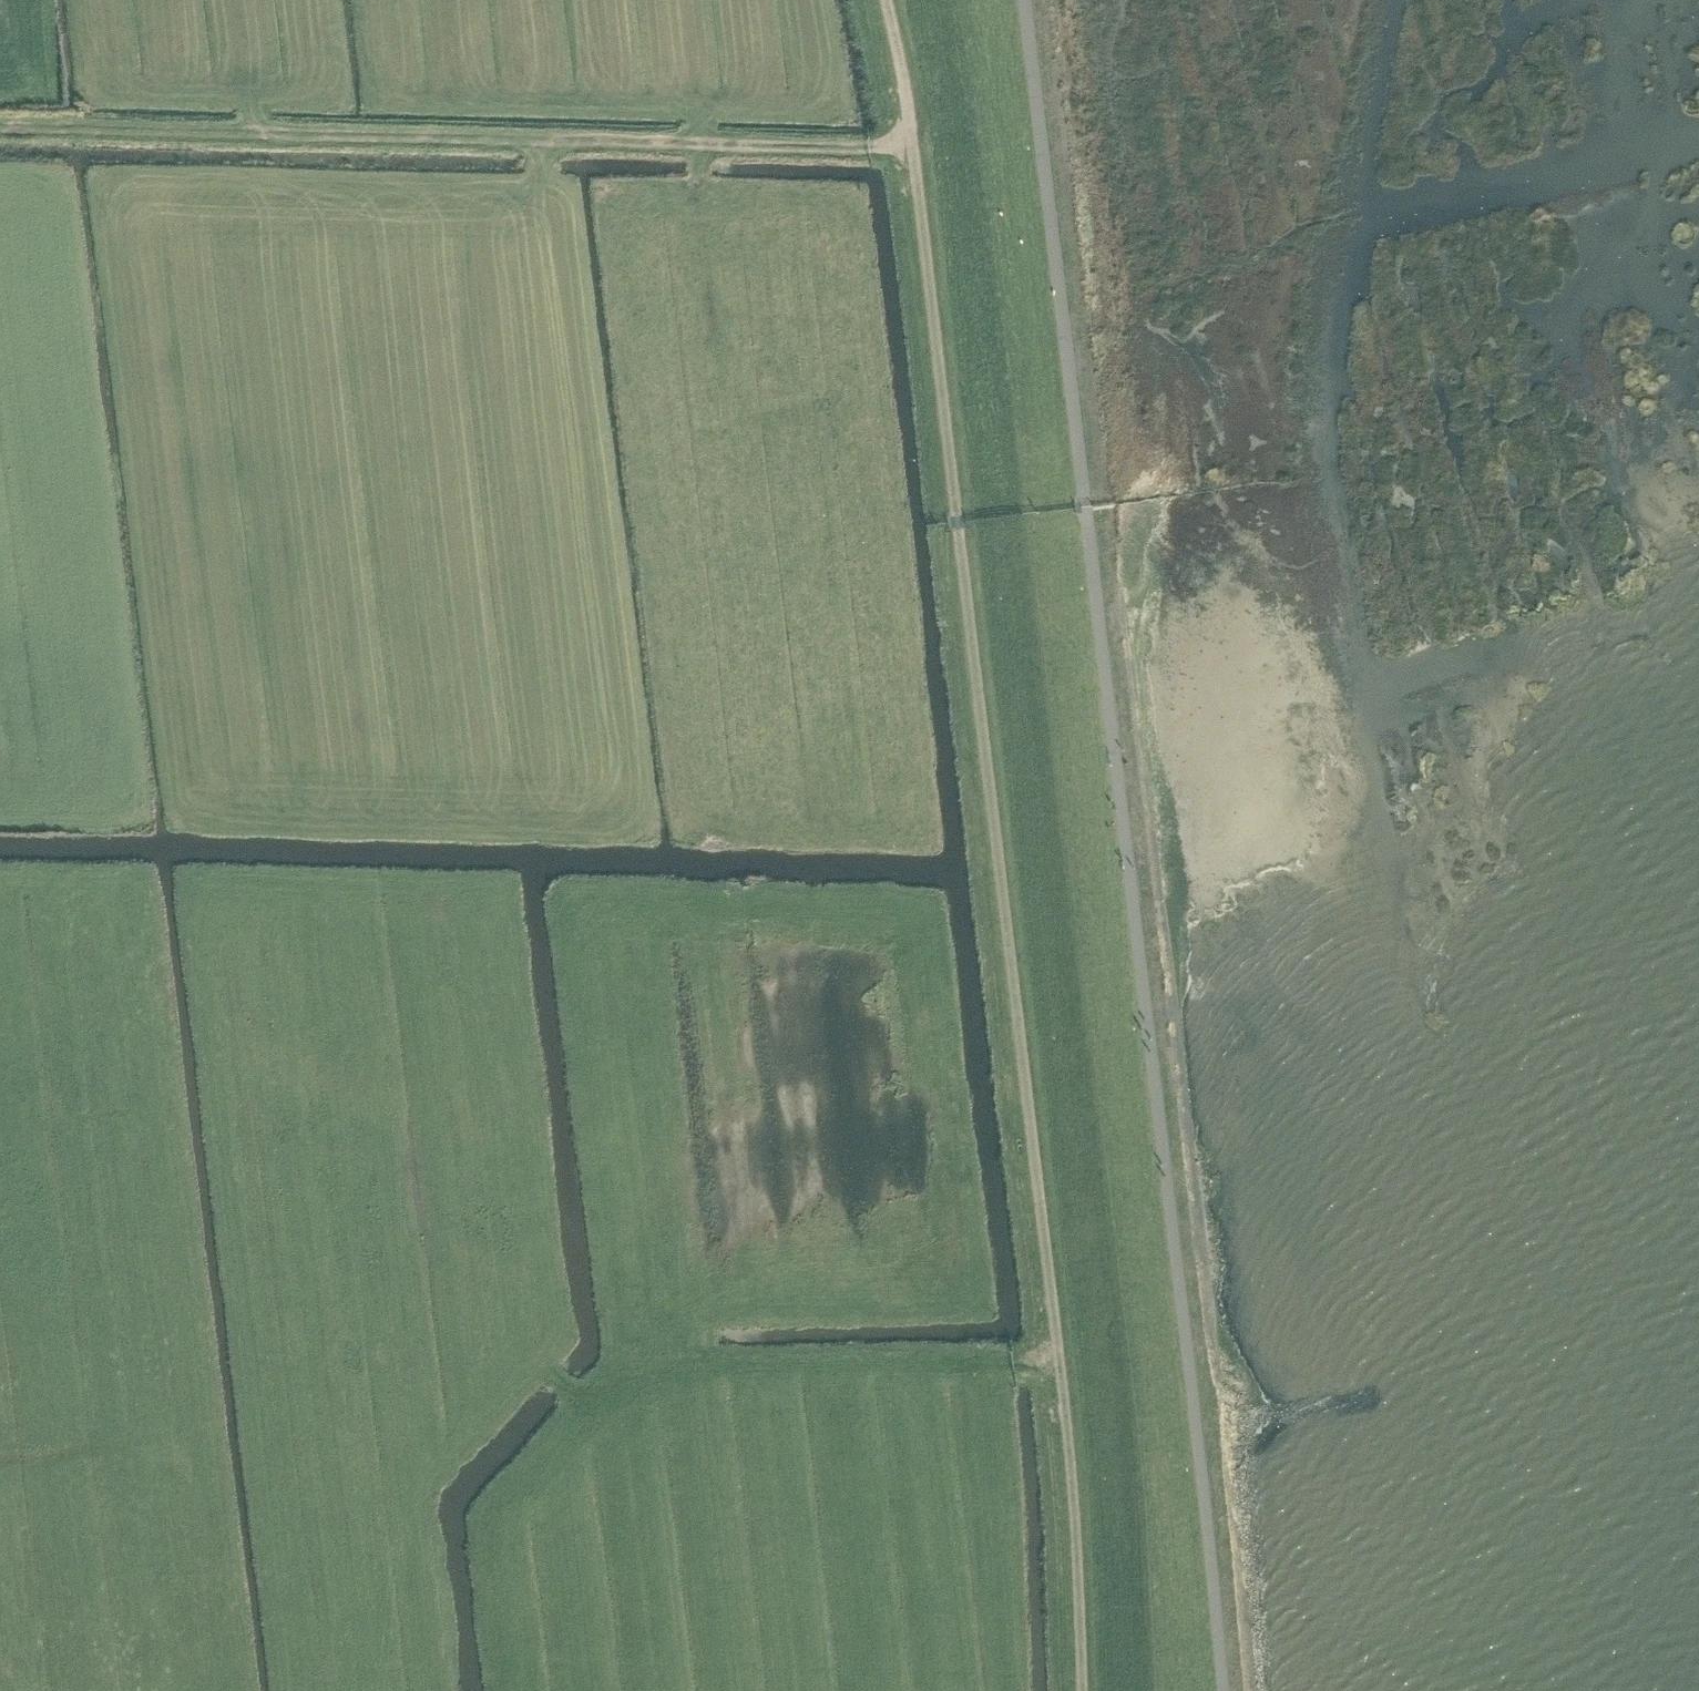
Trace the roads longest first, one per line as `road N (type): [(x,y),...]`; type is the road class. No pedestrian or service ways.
road 1 (track): [(0,127),(912,144)]

